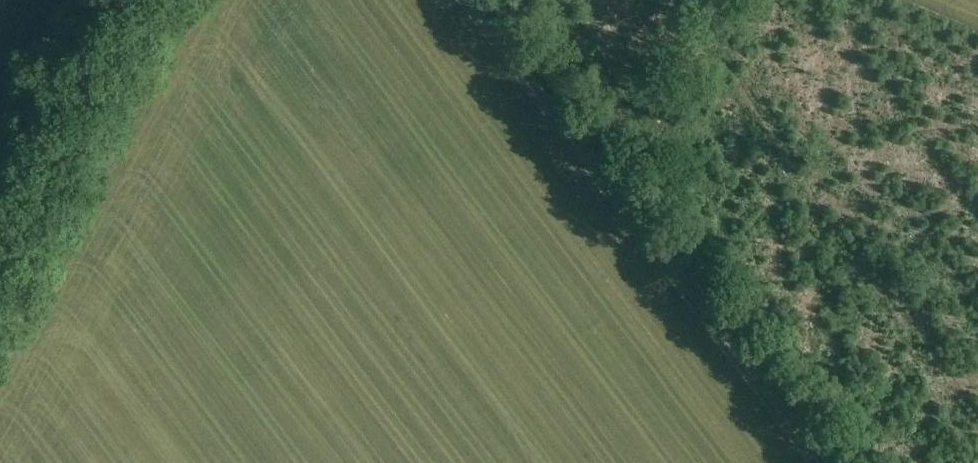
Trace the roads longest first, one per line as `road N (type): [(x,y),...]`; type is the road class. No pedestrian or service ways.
road 1 (track): [(819,462),(470,0)]

